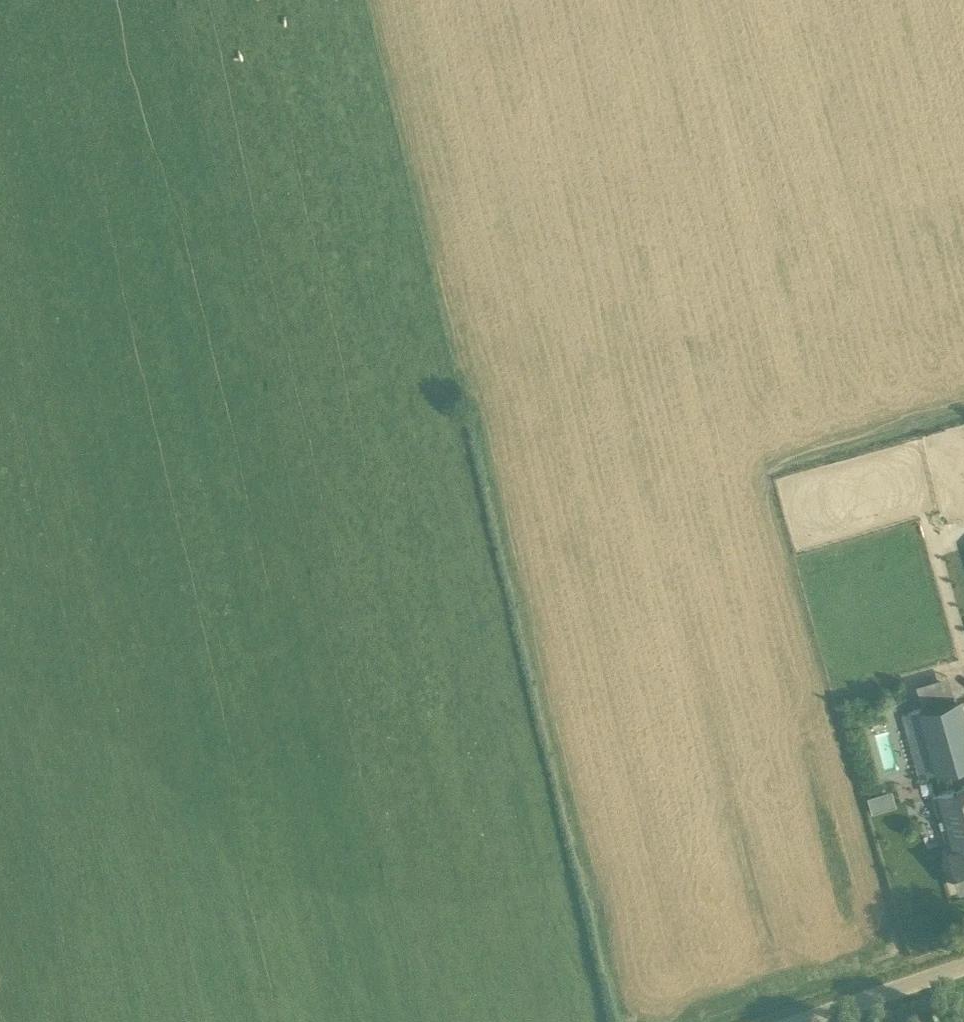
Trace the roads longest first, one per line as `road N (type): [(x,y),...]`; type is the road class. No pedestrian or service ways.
road 1 (unclassified): [(963,966),(800,1021)]

